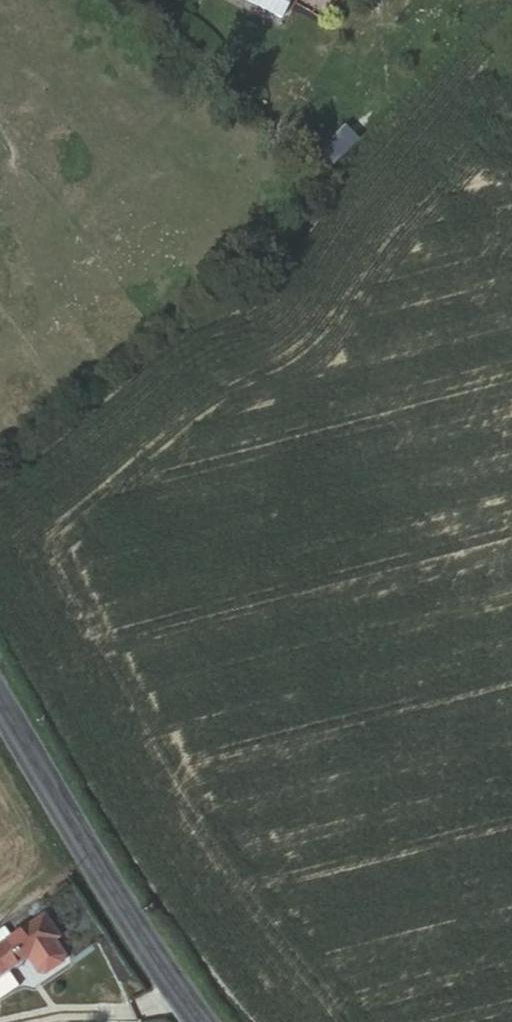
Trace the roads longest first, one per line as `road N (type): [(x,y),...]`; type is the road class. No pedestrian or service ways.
road 1 (secondary): [(202,1021),(0,704)]

